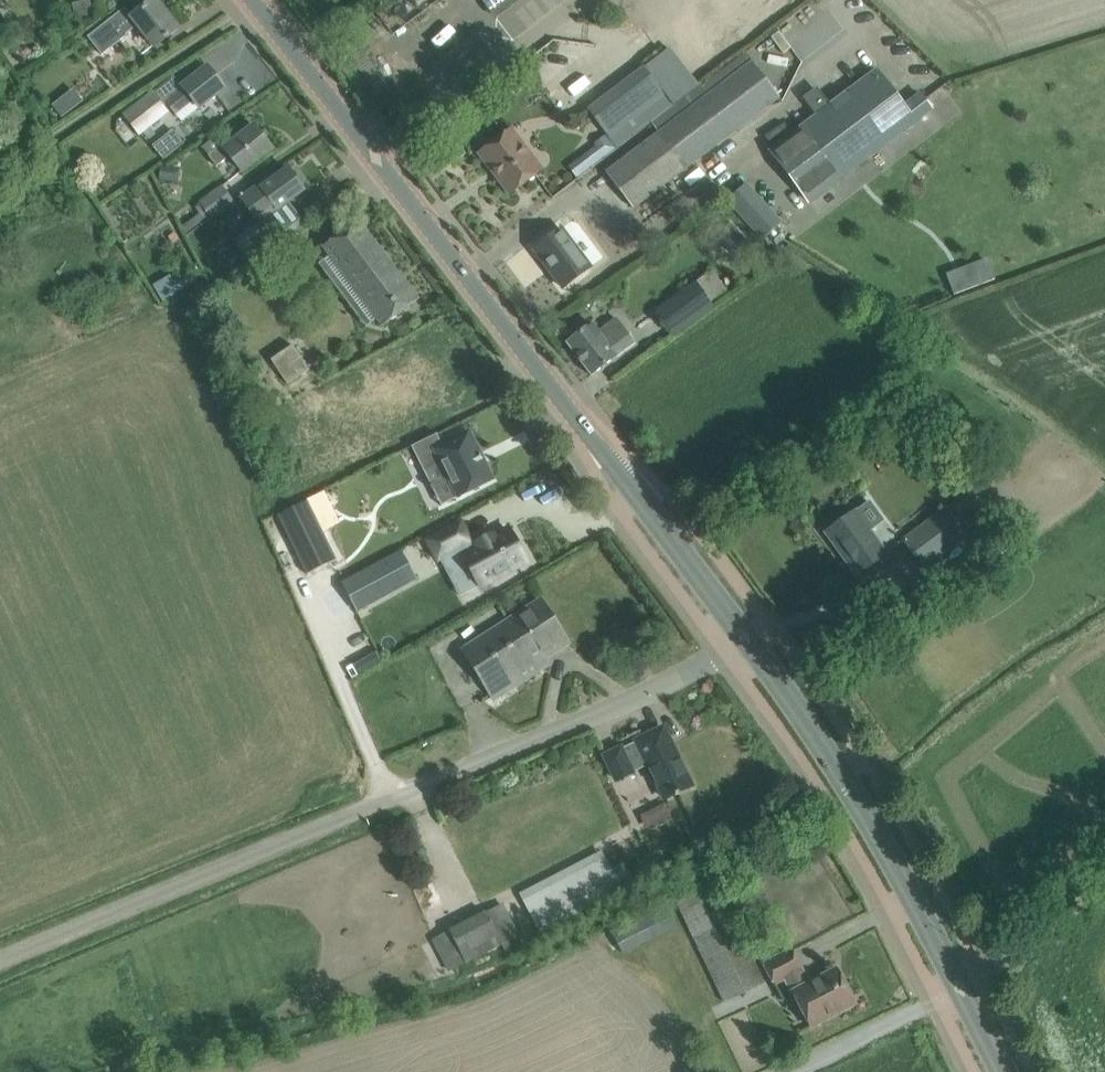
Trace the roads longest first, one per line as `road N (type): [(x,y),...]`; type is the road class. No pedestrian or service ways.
road 1 (unclassified): [(0,961),(654,691),(748,641)]
road 2 (secondary): [(748,641),(377,157)]
road 3 (secondary): [(959,987),(844,775),(748,641)]
road 4 (residential): [(377,157),(581,0)]
road 5 (secondary): [(377,157),(258,0)]
road 6 (unclassified): [(959,987),(1104,886)]
road 7 (track): [(787,1071),(938,998)]

